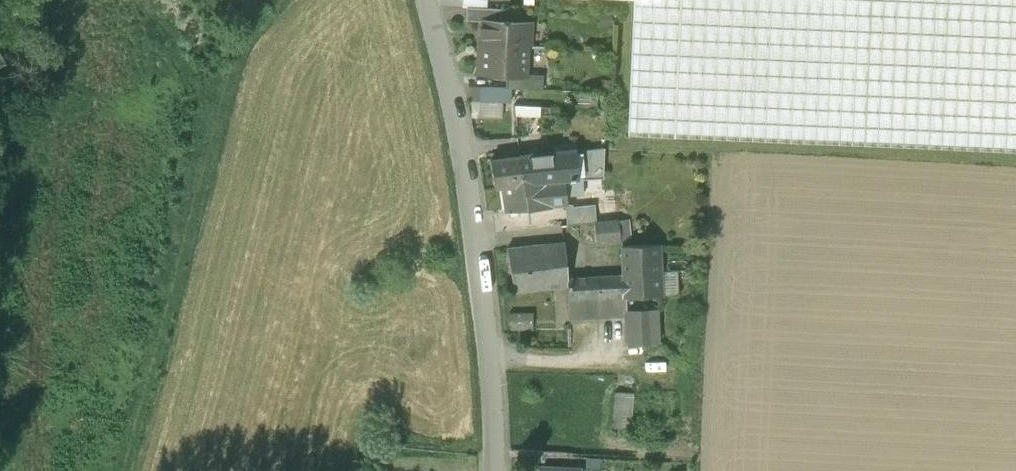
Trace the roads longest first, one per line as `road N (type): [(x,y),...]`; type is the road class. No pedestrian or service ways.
road 1 (residential): [(495,470),(468,180),(426,0)]

